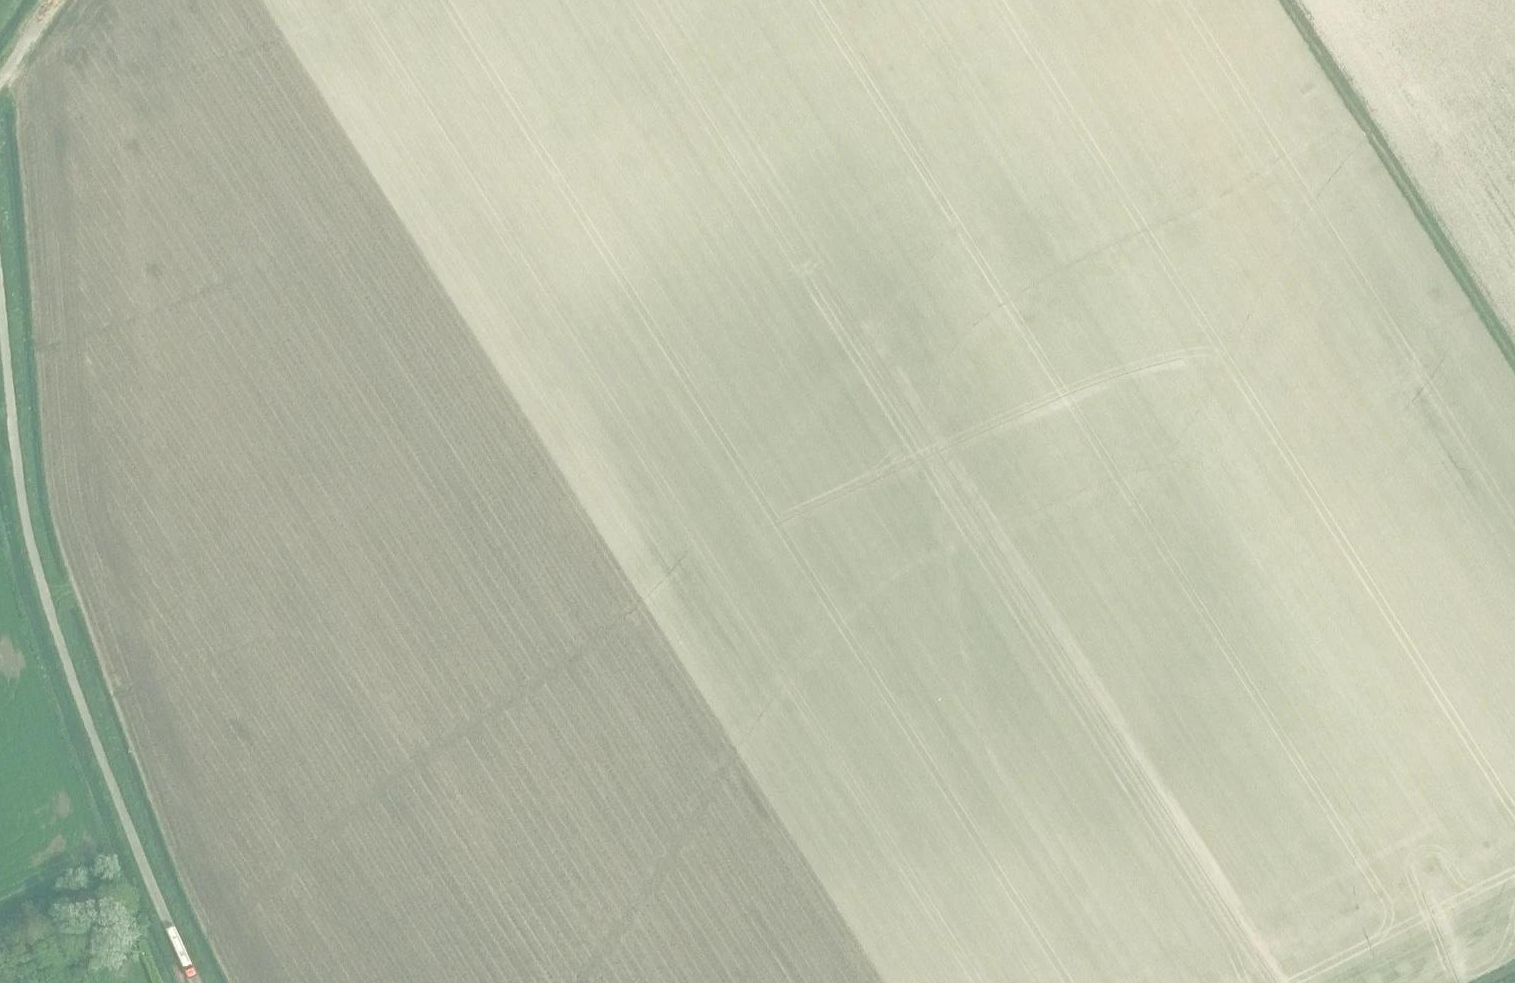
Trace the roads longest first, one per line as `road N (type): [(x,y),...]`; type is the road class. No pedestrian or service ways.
road 1 (unclassified): [(197,982),(88,725),(37,556),(17,448),(0,239)]

